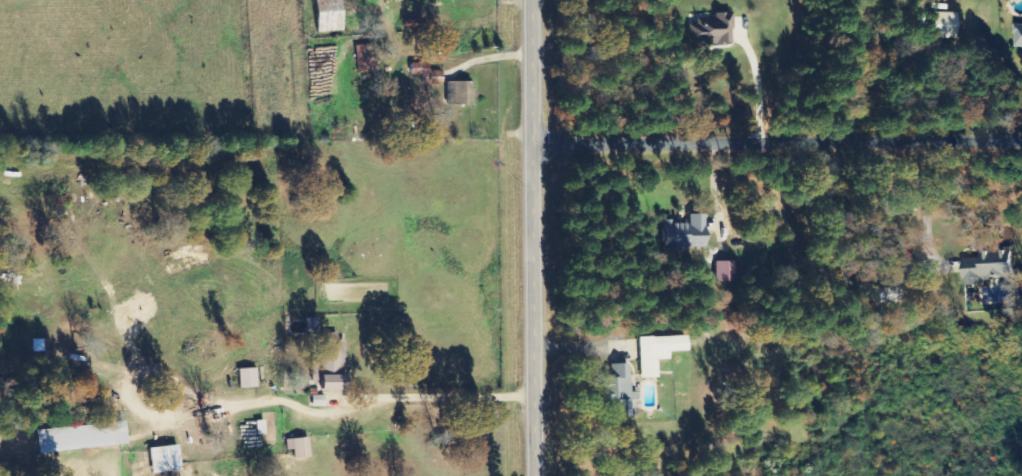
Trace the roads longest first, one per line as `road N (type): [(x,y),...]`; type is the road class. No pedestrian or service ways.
road 1 (residential): [(1021,144),(527,140)]
road 2 (tertiary): [(526,0),(531,475)]

